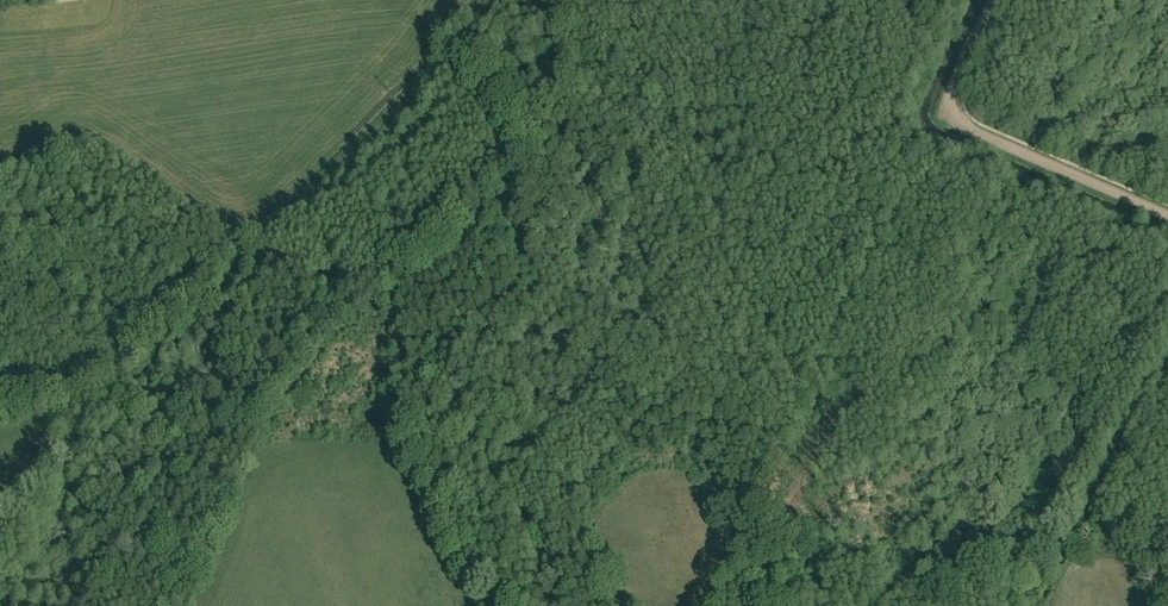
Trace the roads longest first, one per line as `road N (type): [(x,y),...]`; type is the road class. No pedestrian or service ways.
road 1 (track): [(1167,219),(954,128),(941,97),(986,0)]

